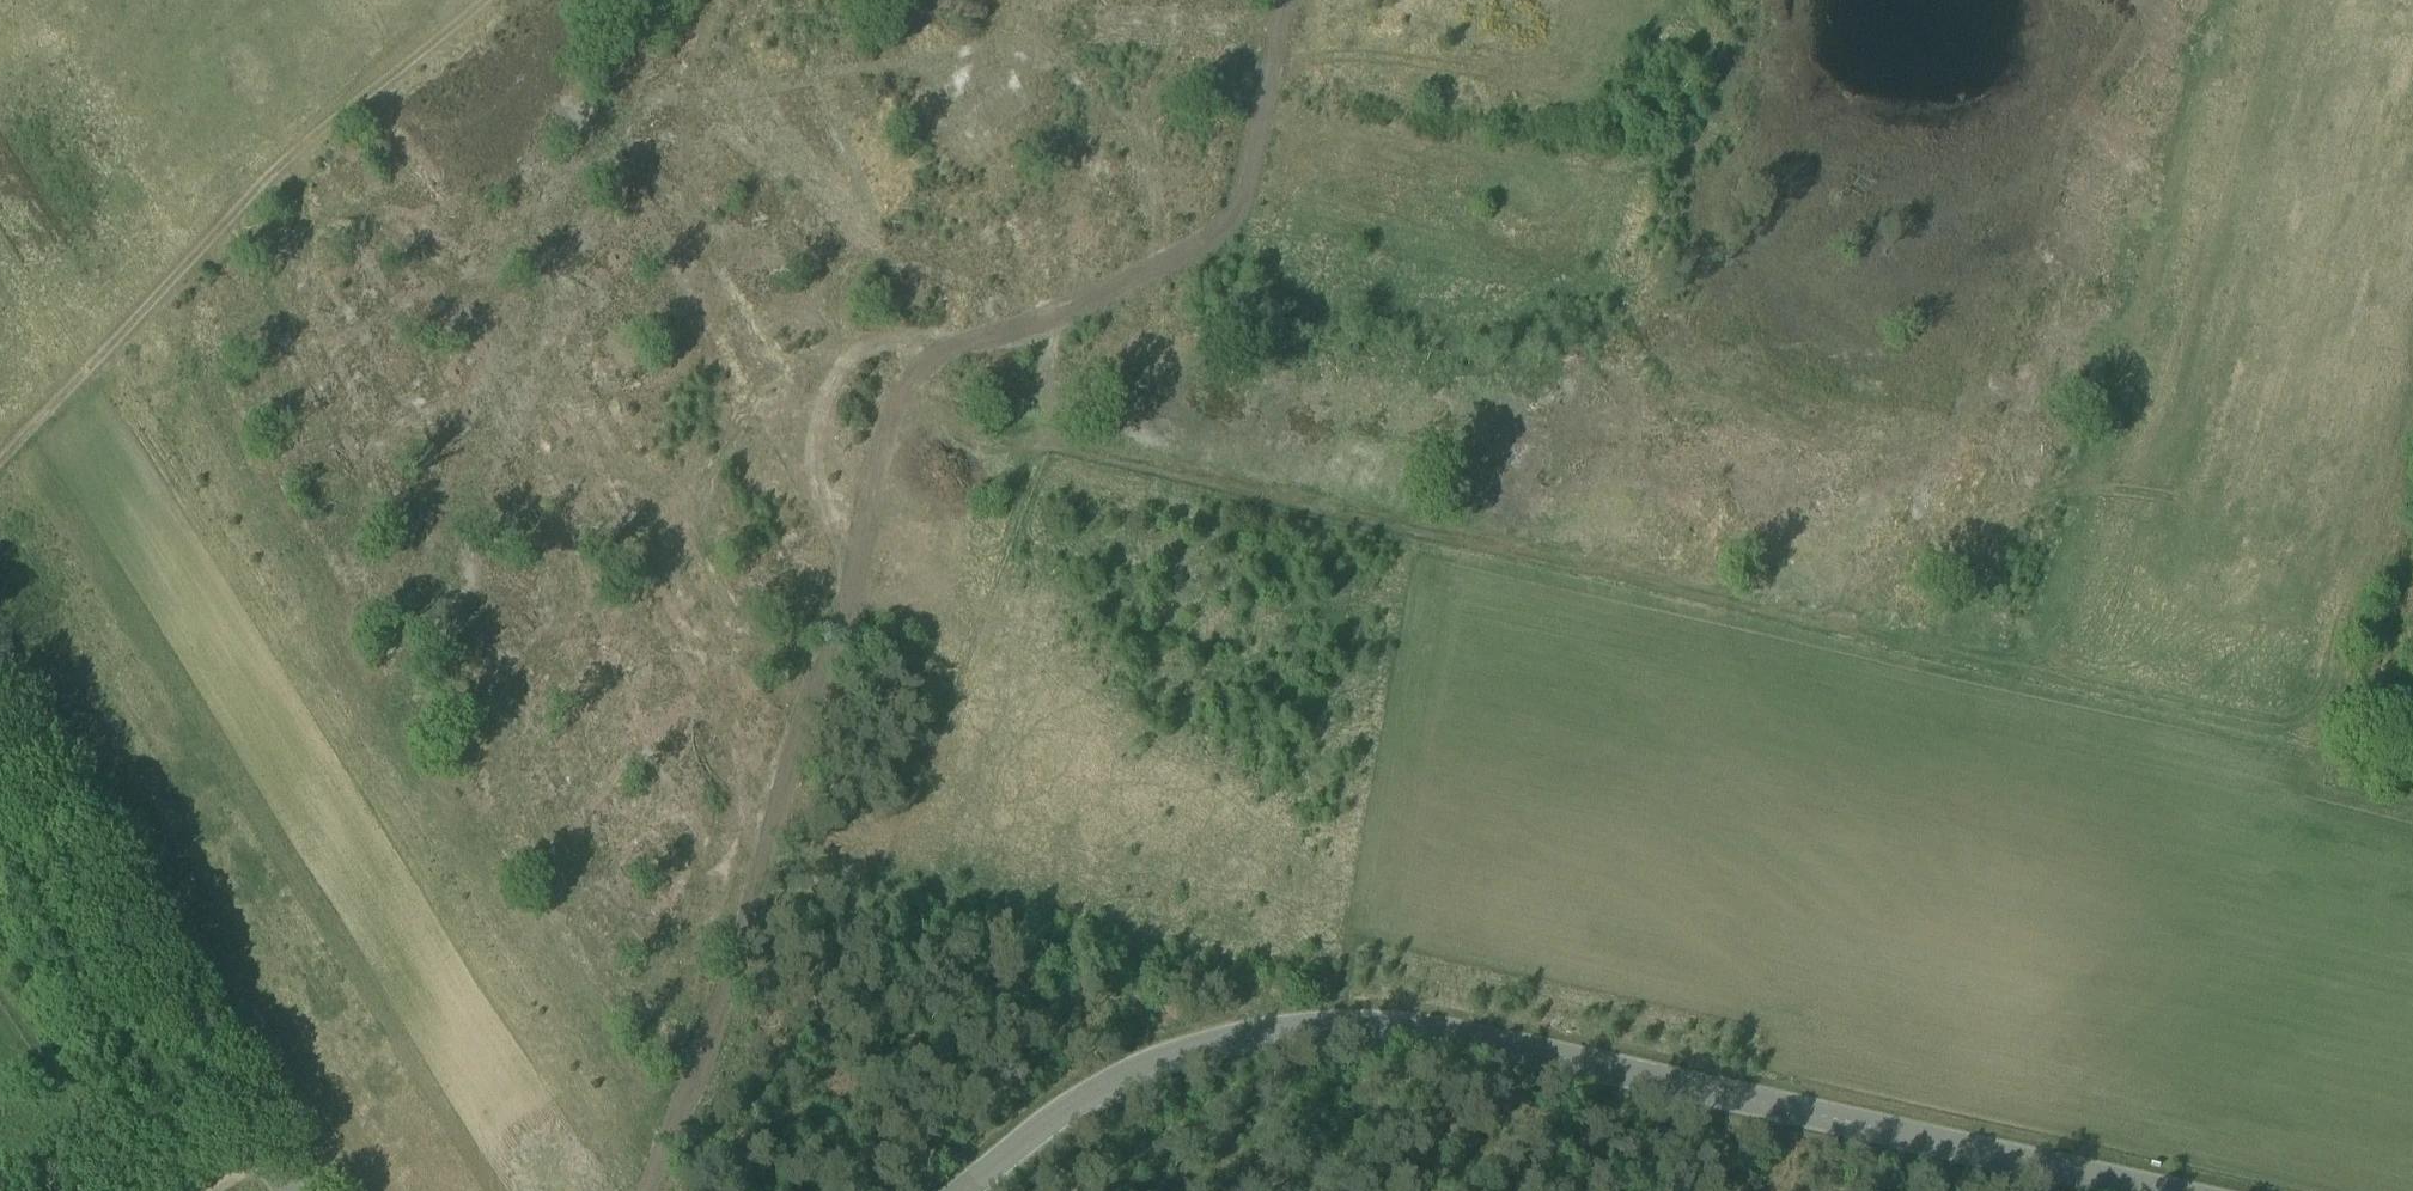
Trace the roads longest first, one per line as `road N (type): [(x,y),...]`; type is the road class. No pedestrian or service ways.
road 1 (track): [(1291,0),(1245,187),(1214,240),(1137,284),(938,349),(894,402),(742,955),(645,1190)]
road 2 (unclassified): [(964,1190),(1100,1092),(1197,1051),(1293,1031),(1401,1030),(2144,1190)]
road 3 (track): [(484,0),(271,167),(0,456)]
road 4 (unclassified): [(0,753),(286,1190)]

